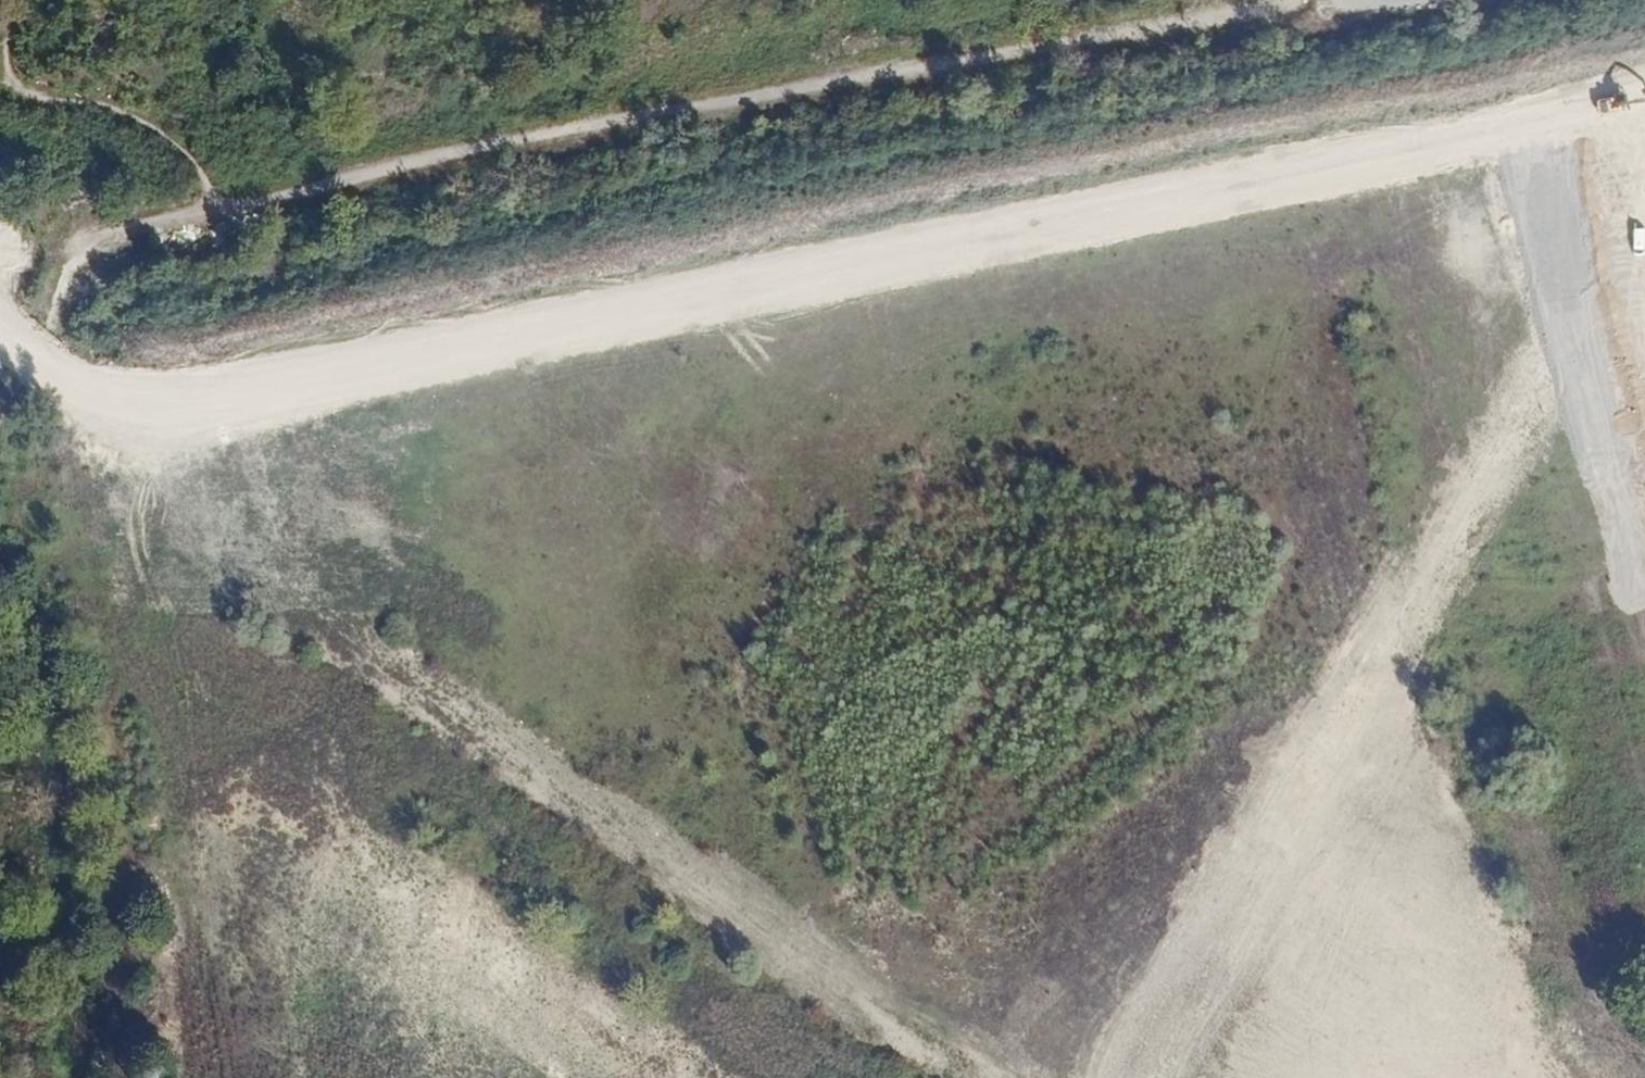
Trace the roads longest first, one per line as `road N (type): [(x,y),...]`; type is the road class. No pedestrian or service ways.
road 1 (track): [(236,210),(1234,0)]
road 2 (track): [(236,210),(82,247),(28,357)]

